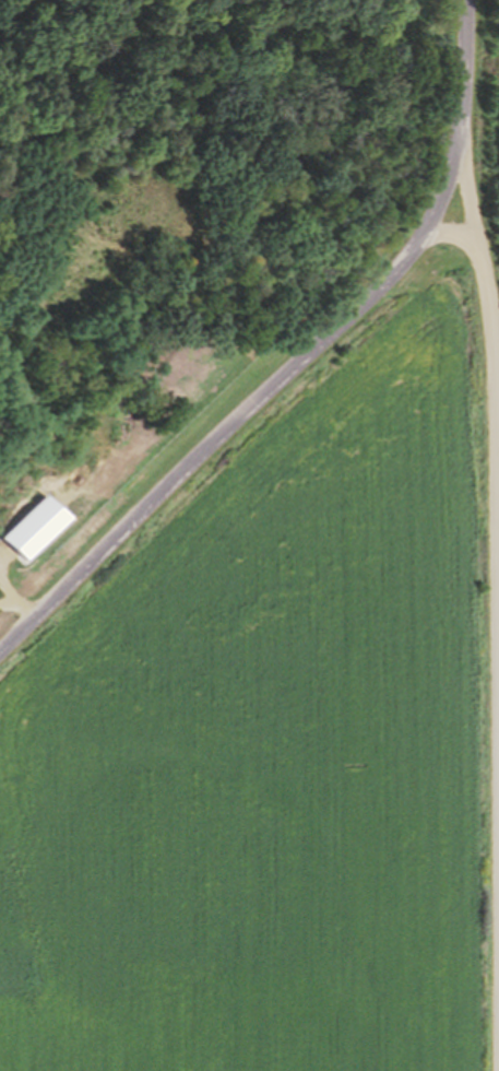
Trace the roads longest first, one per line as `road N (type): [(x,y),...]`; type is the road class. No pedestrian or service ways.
road 1 (residential): [(0,650),(412,251),(460,141),(465,0)]
road 2 (residential): [(498,771),(490,328),(460,141)]

